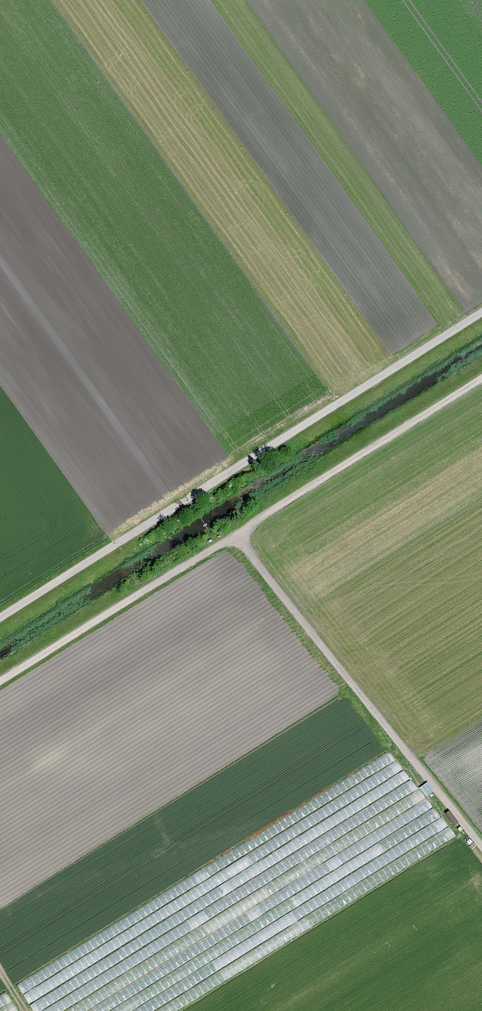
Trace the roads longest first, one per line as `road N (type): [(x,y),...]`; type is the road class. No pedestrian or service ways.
road 1 (track): [(481,309),(0,620)]
road 2 (track): [(0,676),(481,376)]
road 3 (track): [(225,536),(481,855)]

